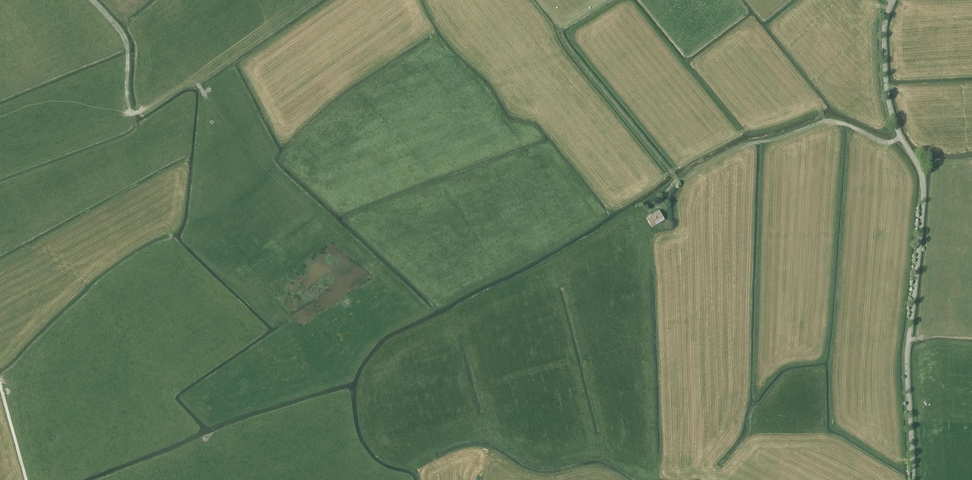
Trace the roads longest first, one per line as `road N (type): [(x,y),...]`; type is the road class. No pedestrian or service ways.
road 1 (unclassified): [(912,479),(907,355),(923,183),(888,101),(883,32),(893,0)]
road 2 (track): [(190,236),(205,94),(195,81),(184,82),(128,114),(127,48),(90,0)]
road 3 (track): [(539,0),(673,176),(662,206)]

